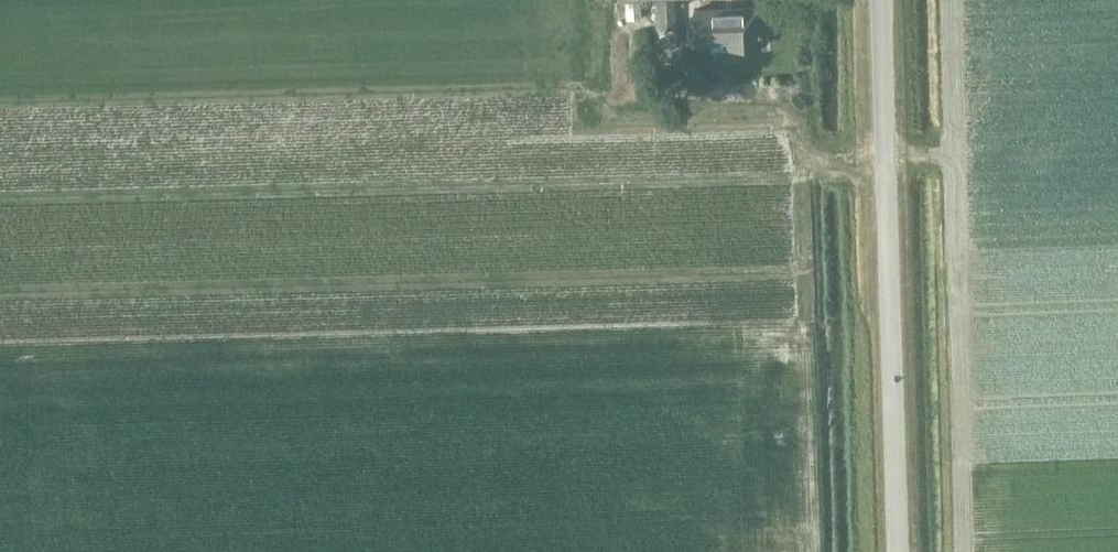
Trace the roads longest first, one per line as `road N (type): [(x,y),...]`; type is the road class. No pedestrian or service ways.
road 1 (unclassified): [(898,551),(882,0)]

